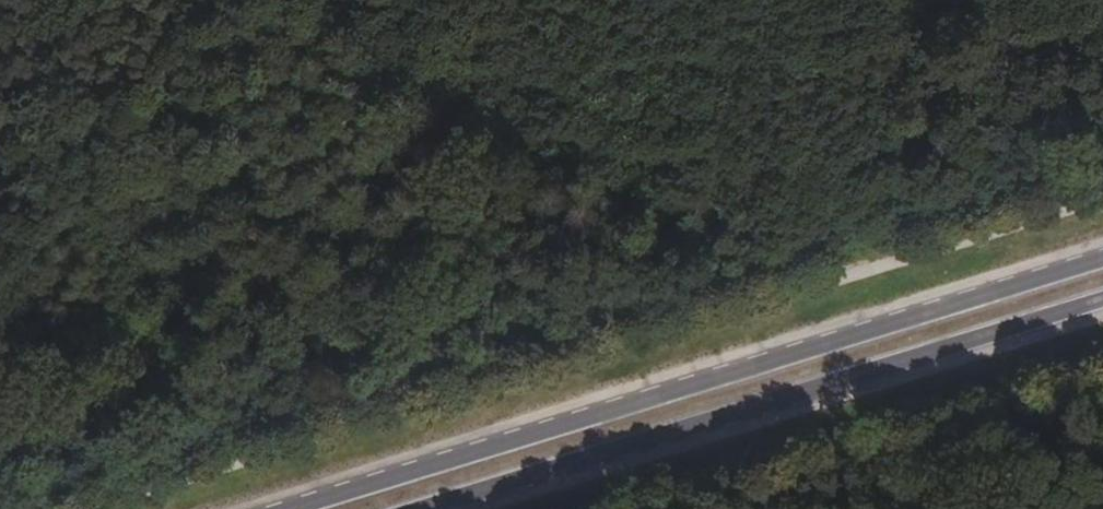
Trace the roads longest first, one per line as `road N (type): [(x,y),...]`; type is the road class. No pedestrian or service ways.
road 1 (secondary): [(1102,259),(292,508)]
road 2 (secondary): [(425,508),(1102,302)]

